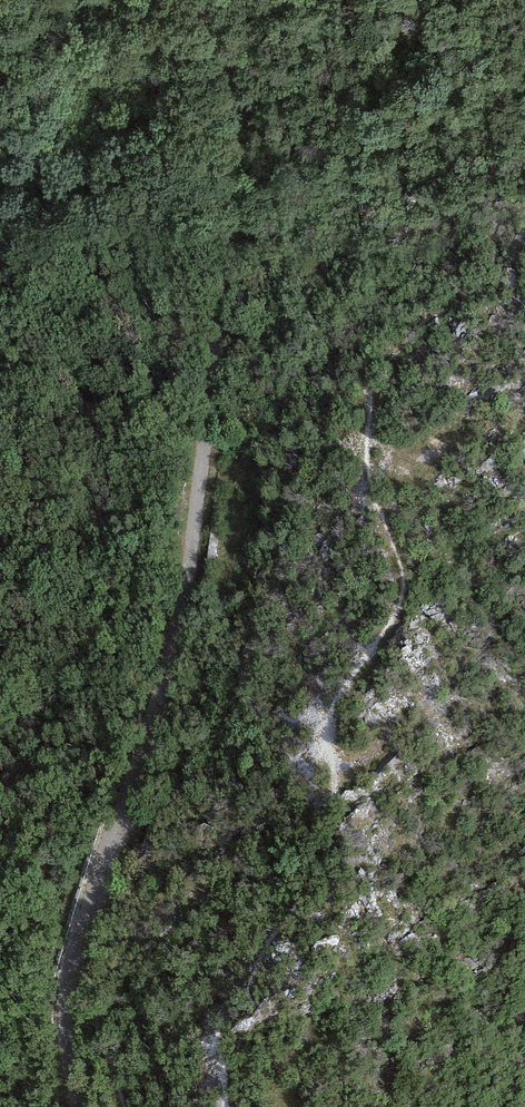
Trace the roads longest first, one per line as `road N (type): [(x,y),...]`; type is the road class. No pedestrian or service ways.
road 1 (track): [(82,1106),(72,982),(176,654),(217,390),(238,140),(231,62),(208,0)]
road 2 (track): [(72,982),(183,1009),(211,927),(231,857),(122,831)]
road 3 (track): [(231,62),(294,201),(345,284),(375,377)]
road 4 (track): [(72,982),(125,1106)]

